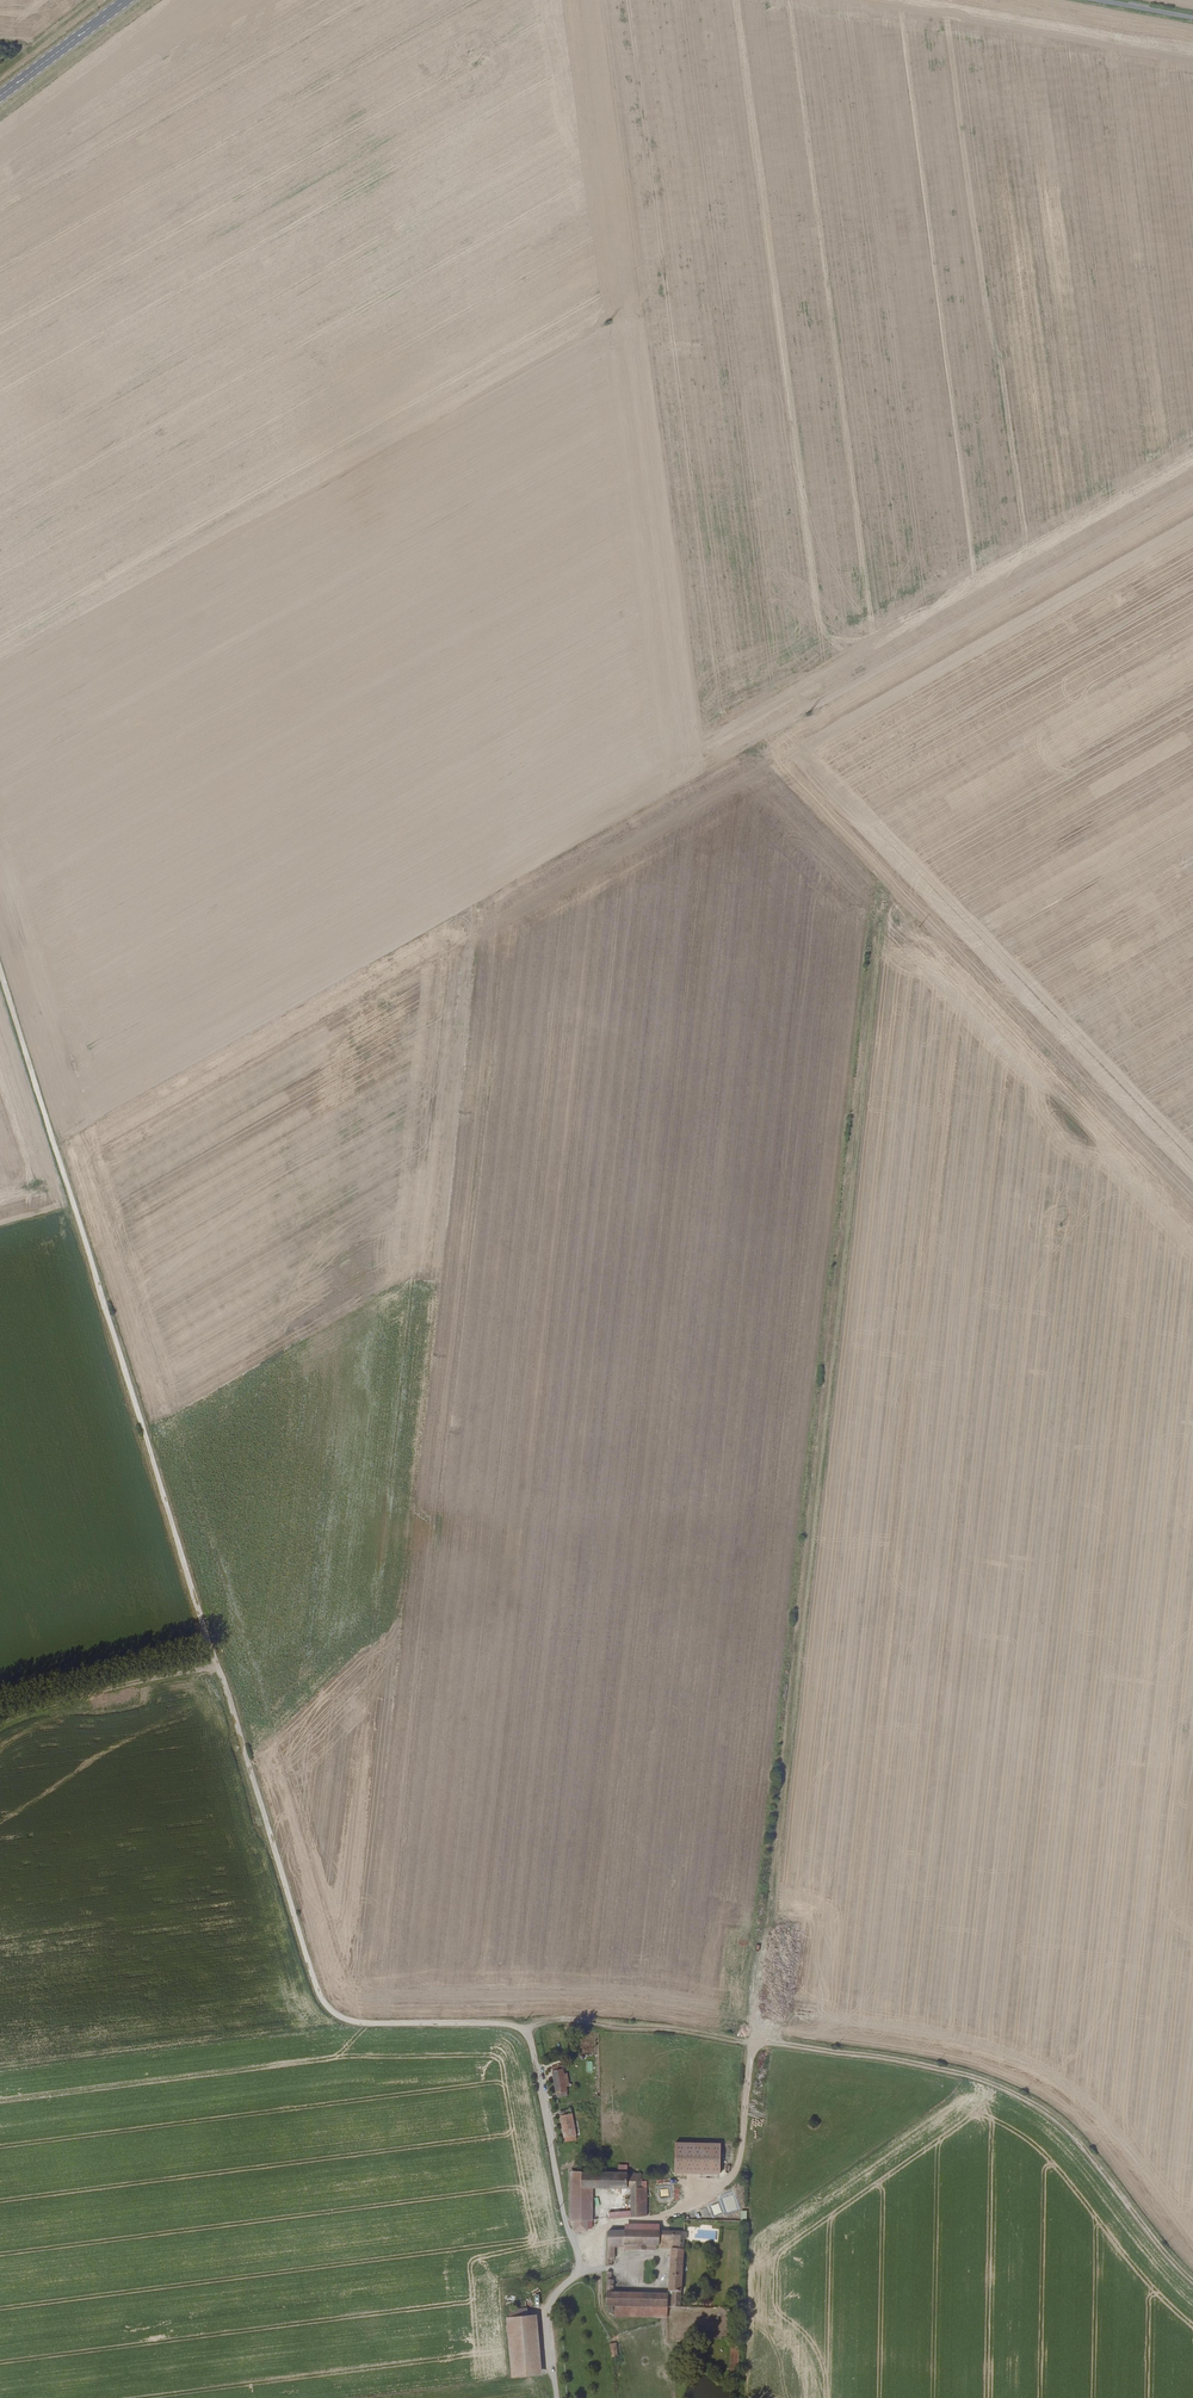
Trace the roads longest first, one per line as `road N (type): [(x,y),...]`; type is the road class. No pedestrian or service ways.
road 1 (unclassified): [(0,970),(319,1995),(357,2022),(506,2024),(532,2042),(579,2257),(577,2274),(547,2313),(556,2397)]
road 2 (track): [(527,2032),(564,2019),(679,2030),(995,2084),(1057,2117),(1192,2280)]
road 3 (track): [(576,2249),(605,2226),(660,2219),(730,2179),(740,2162),(751,2042)]
road 4 (track): [(209,1642),(0,1698)]
road 5 (primary): [(127,0),(0,97)]

